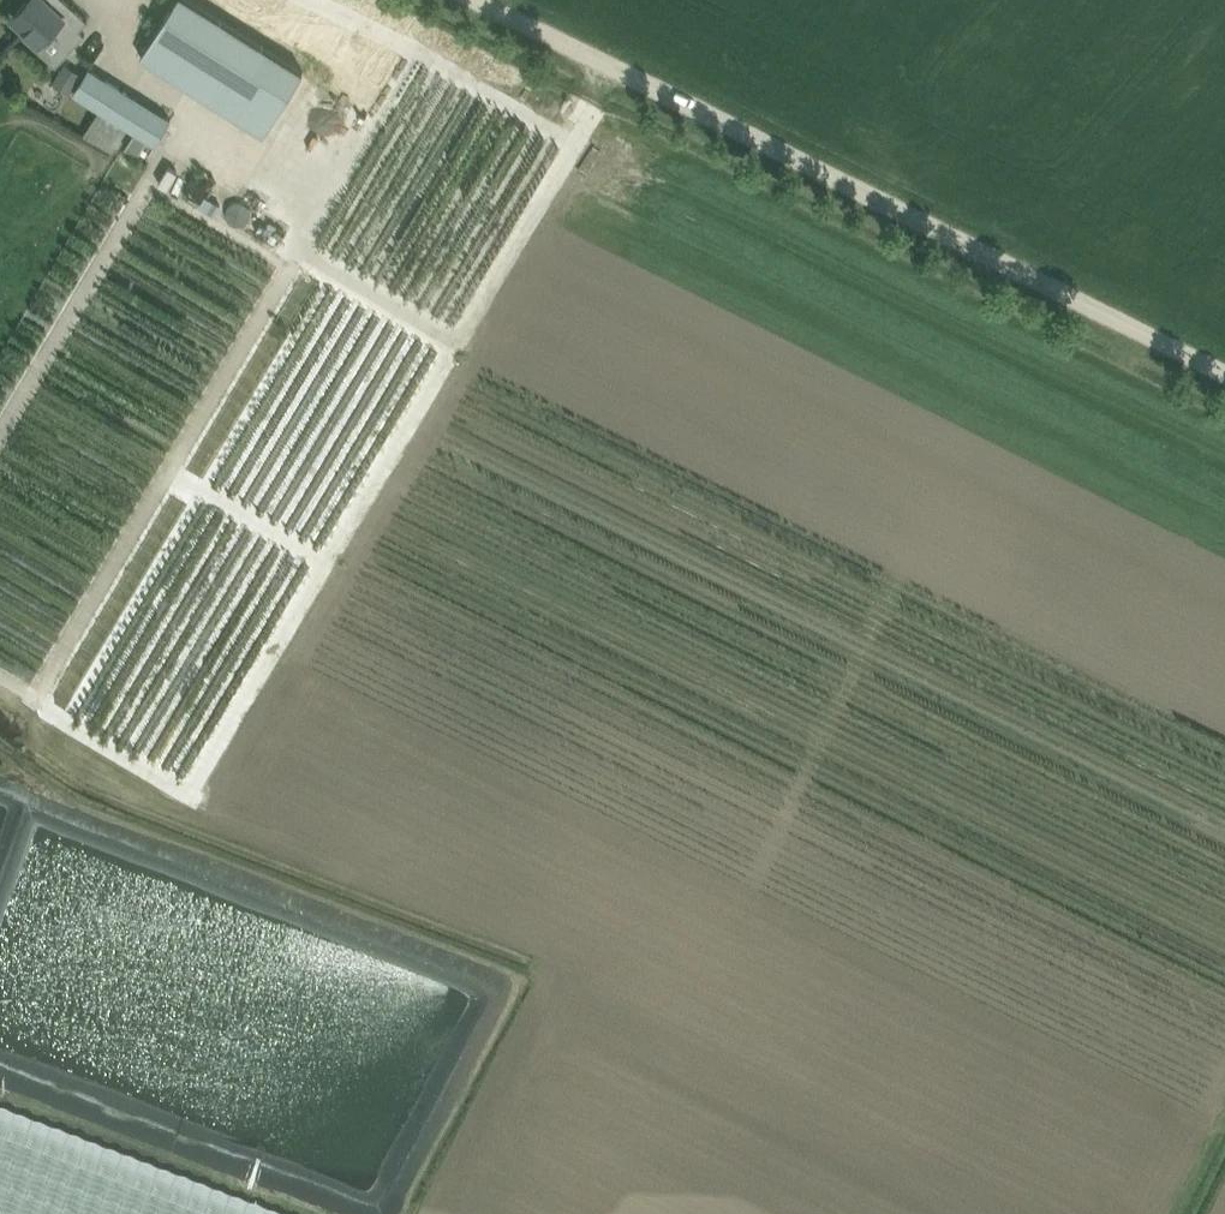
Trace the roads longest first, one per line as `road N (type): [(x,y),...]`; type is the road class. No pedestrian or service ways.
road 1 (track): [(1224,376),(482,0)]

